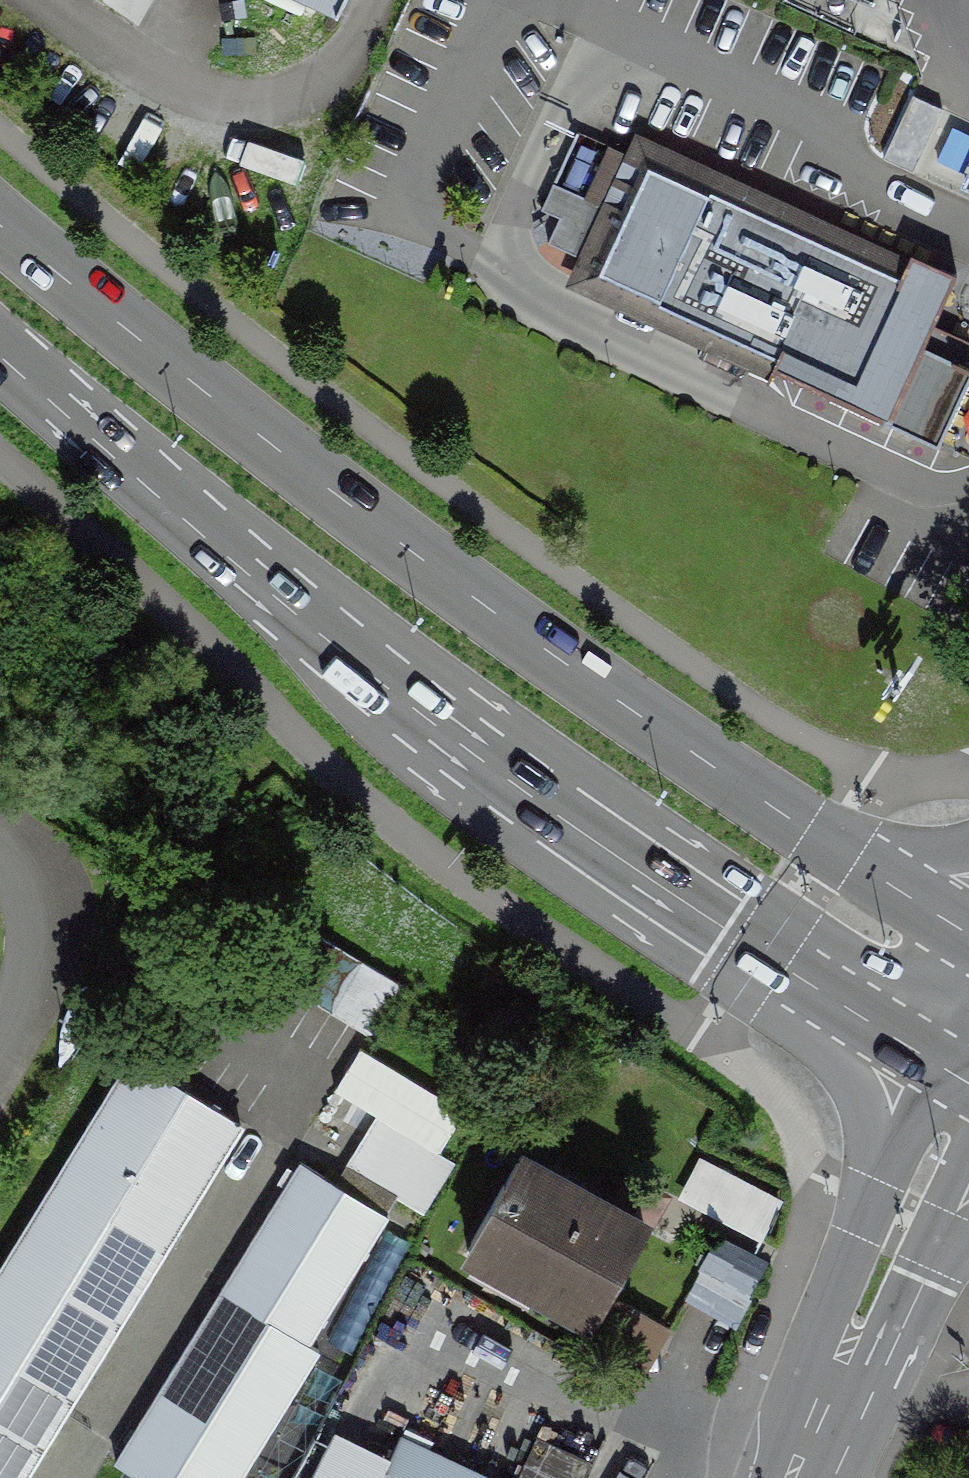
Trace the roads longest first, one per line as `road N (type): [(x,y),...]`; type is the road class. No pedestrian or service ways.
road 1 (primary): [(0,353),(363,669),(490,768),(764,956),(968,1083)]
road 2 (primary): [(968,931),(591,682),(421,558),(0,219)]
road 3 (residential): [(797,1477),(968,1083)]

